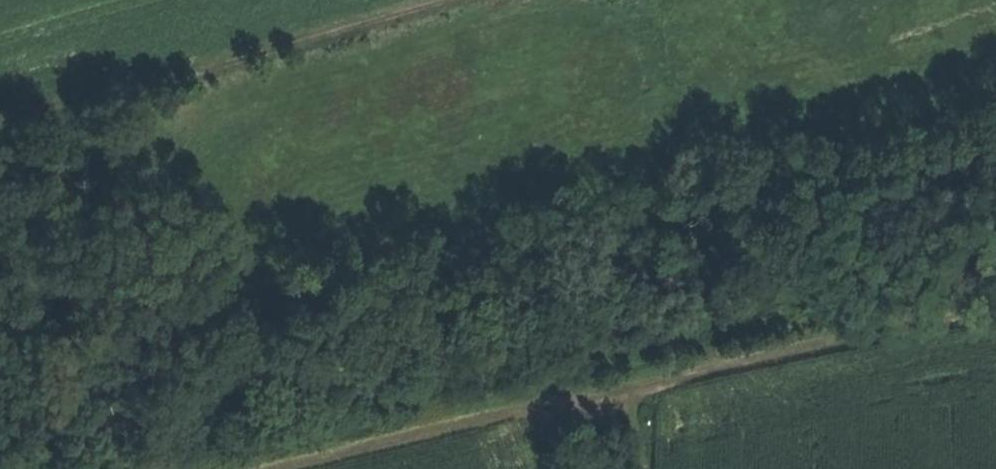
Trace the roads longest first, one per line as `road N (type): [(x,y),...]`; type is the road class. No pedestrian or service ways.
road 1 (track): [(0,133),(448,0)]
road 2 (track): [(995,312),(641,389),(640,468)]
road 3 (track): [(279,468),(641,389)]

